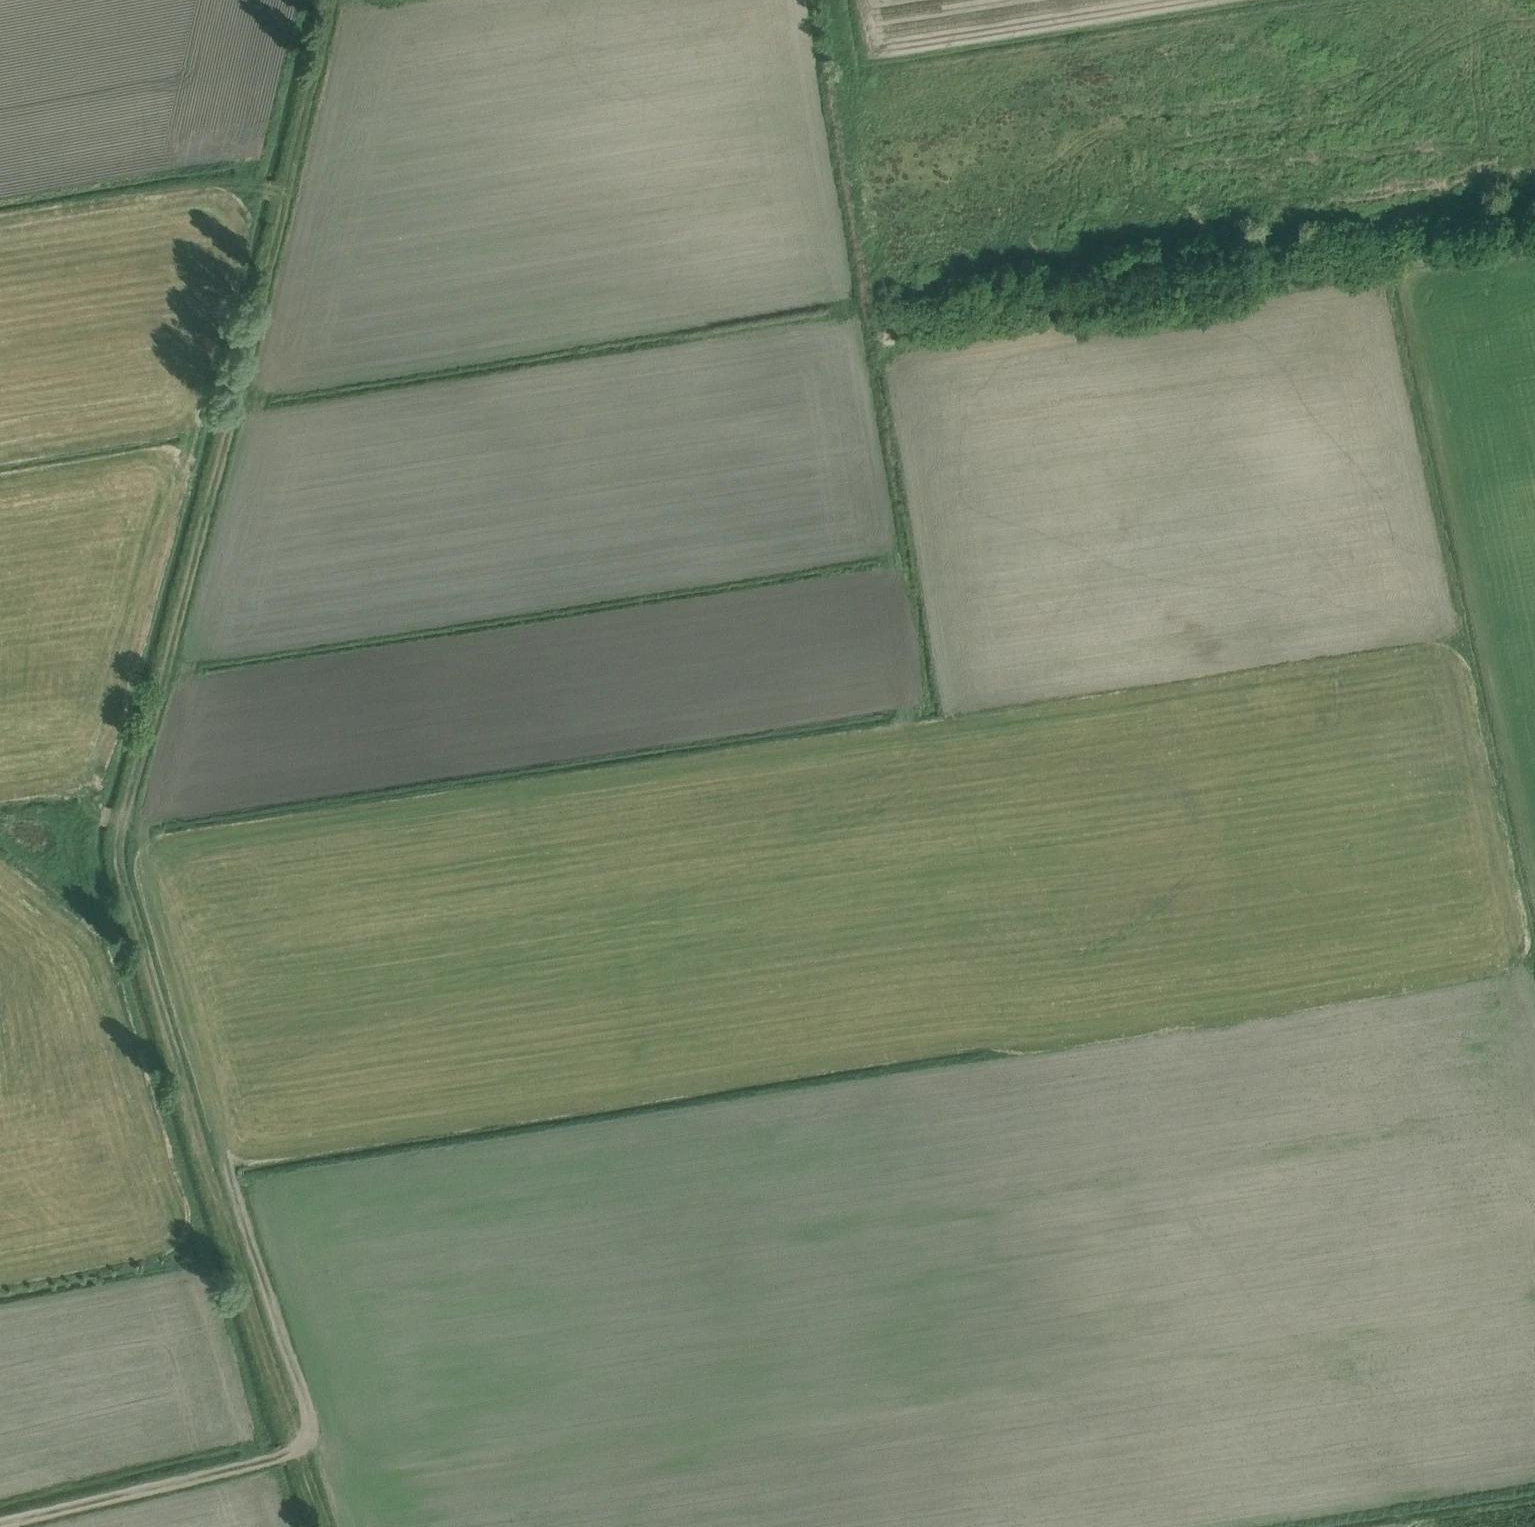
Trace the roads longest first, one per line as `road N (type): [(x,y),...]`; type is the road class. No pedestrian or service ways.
road 1 (track): [(336,0),(134,820),(129,870),(319,1526)]
road 2 (track): [(0,1513),(294,1451)]

